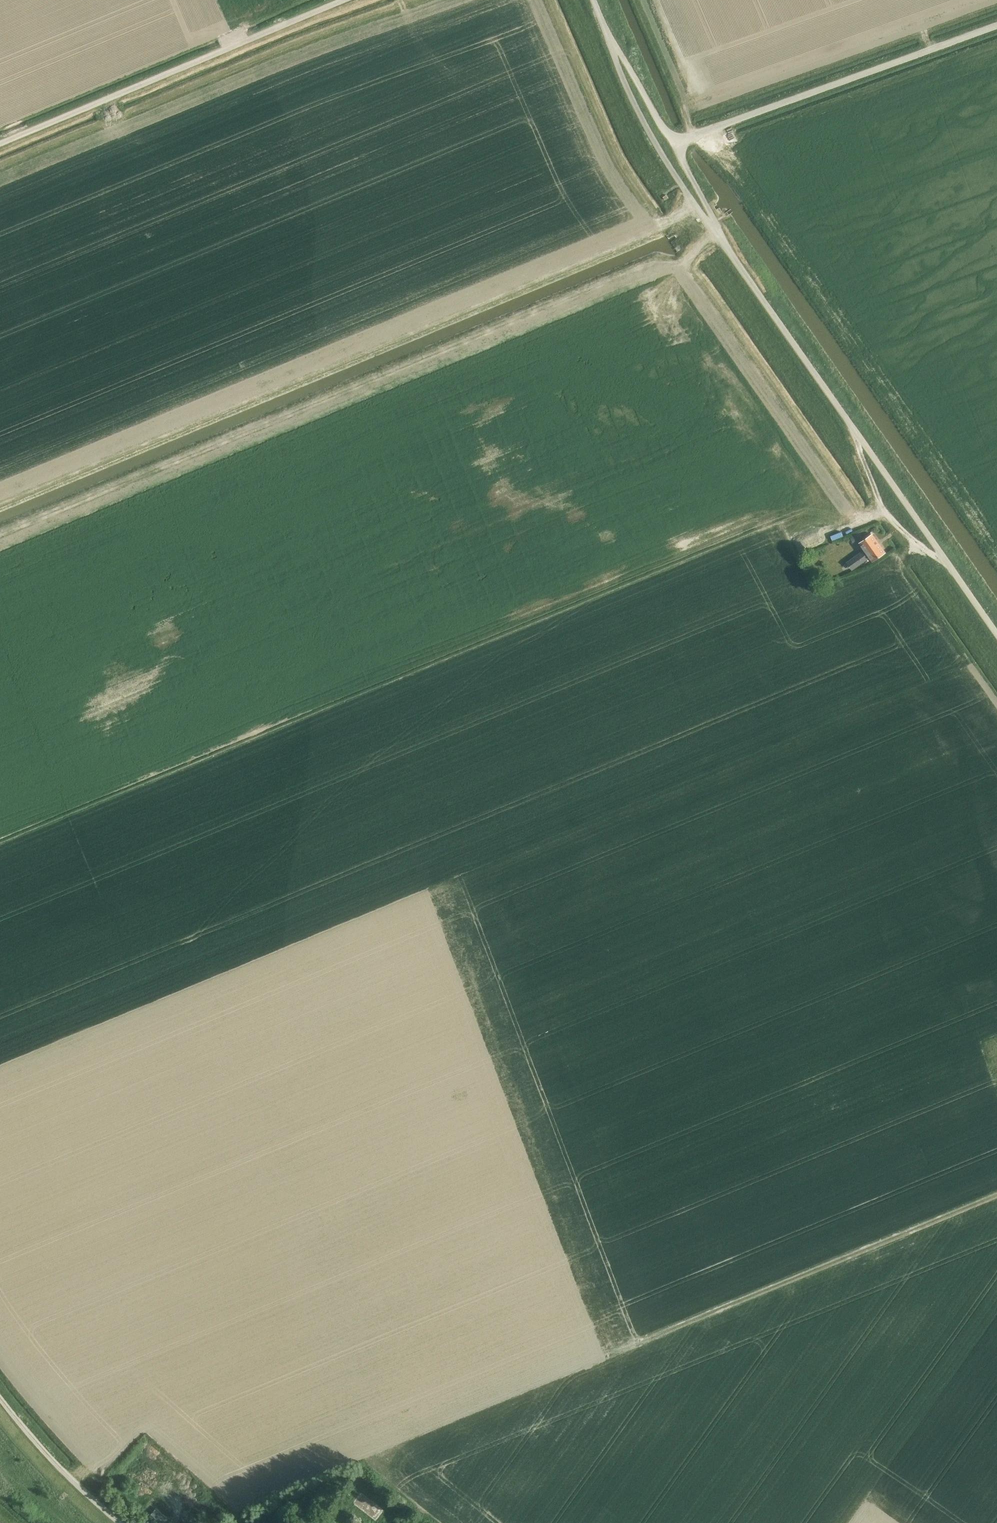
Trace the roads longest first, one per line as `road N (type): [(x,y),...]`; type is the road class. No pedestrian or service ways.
road 1 (unclassified): [(996,634),(723,240)]
road 2 (unclassified): [(0,146),(345,0)]
road 3 (unclassified): [(676,145),(996,25)]
road 4 (unclassified): [(723,240),(666,162),(606,28)]
road 5 (unclassified): [(122,1522),(0,1397)]
road 6 (unclassified): [(676,145),(606,28)]

